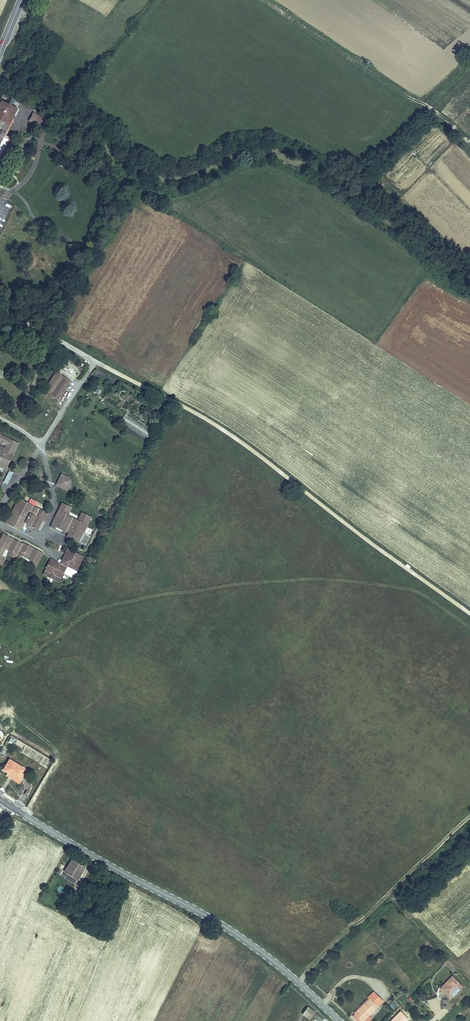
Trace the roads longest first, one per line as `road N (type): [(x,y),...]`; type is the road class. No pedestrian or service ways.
road 1 (track): [(91,363),(205,416),(469,614)]
road 2 (secondary): [(0,800),(206,917),(341,1020)]
road 3 (track): [(469,58),(425,105),(262,0)]

